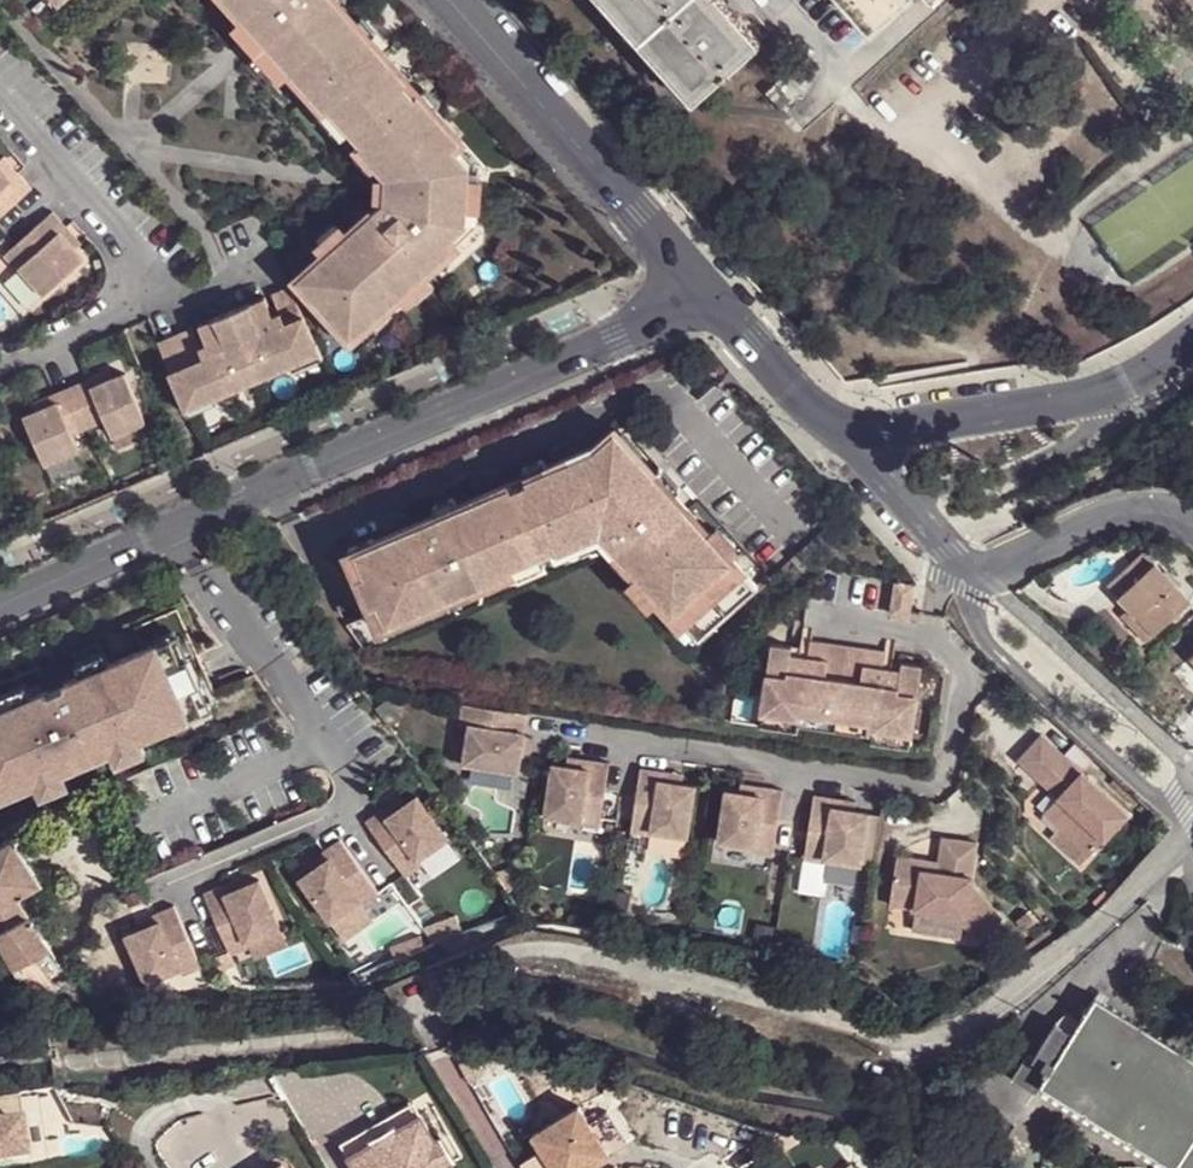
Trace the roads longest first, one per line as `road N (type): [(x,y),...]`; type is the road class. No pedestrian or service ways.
road 1 (residential): [(1190,832),(1106,914),(910,1048),(746,990),(565,945),(514,946),(437,985),(429,1017),(440,1046)]
road 2 (tertiary): [(707,292),(0,605)]
road 3 (residential): [(707,292),(452,0)]
road 4 (residential): [(982,578),(982,631),(1038,694),(1190,832)]
road 5 (residential): [(1190,832),(1184,767),(1166,742),(982,578)]
road 6 (tertiary): [(826,429),(872,433),(1109,394)]
road 7 (residential): [(169,293),(0,102)]
road 8 (tertiary): [(891,482),(924,492),(997,479),(1077,437),(1101,418),(1109,394)]
road 9 (residential): [(1192,523),(1130,506),(1016,559),(993,559)]
road 10 (residential): [(169,293),(0,366)]
road 11 (tertiary): [(826,429),(707,292)]
road 12 (residential): [(246,234),(261,277),(214,293),(169,293)]
road 13 (residential): [(993,559),(950,541),(891,482)]

